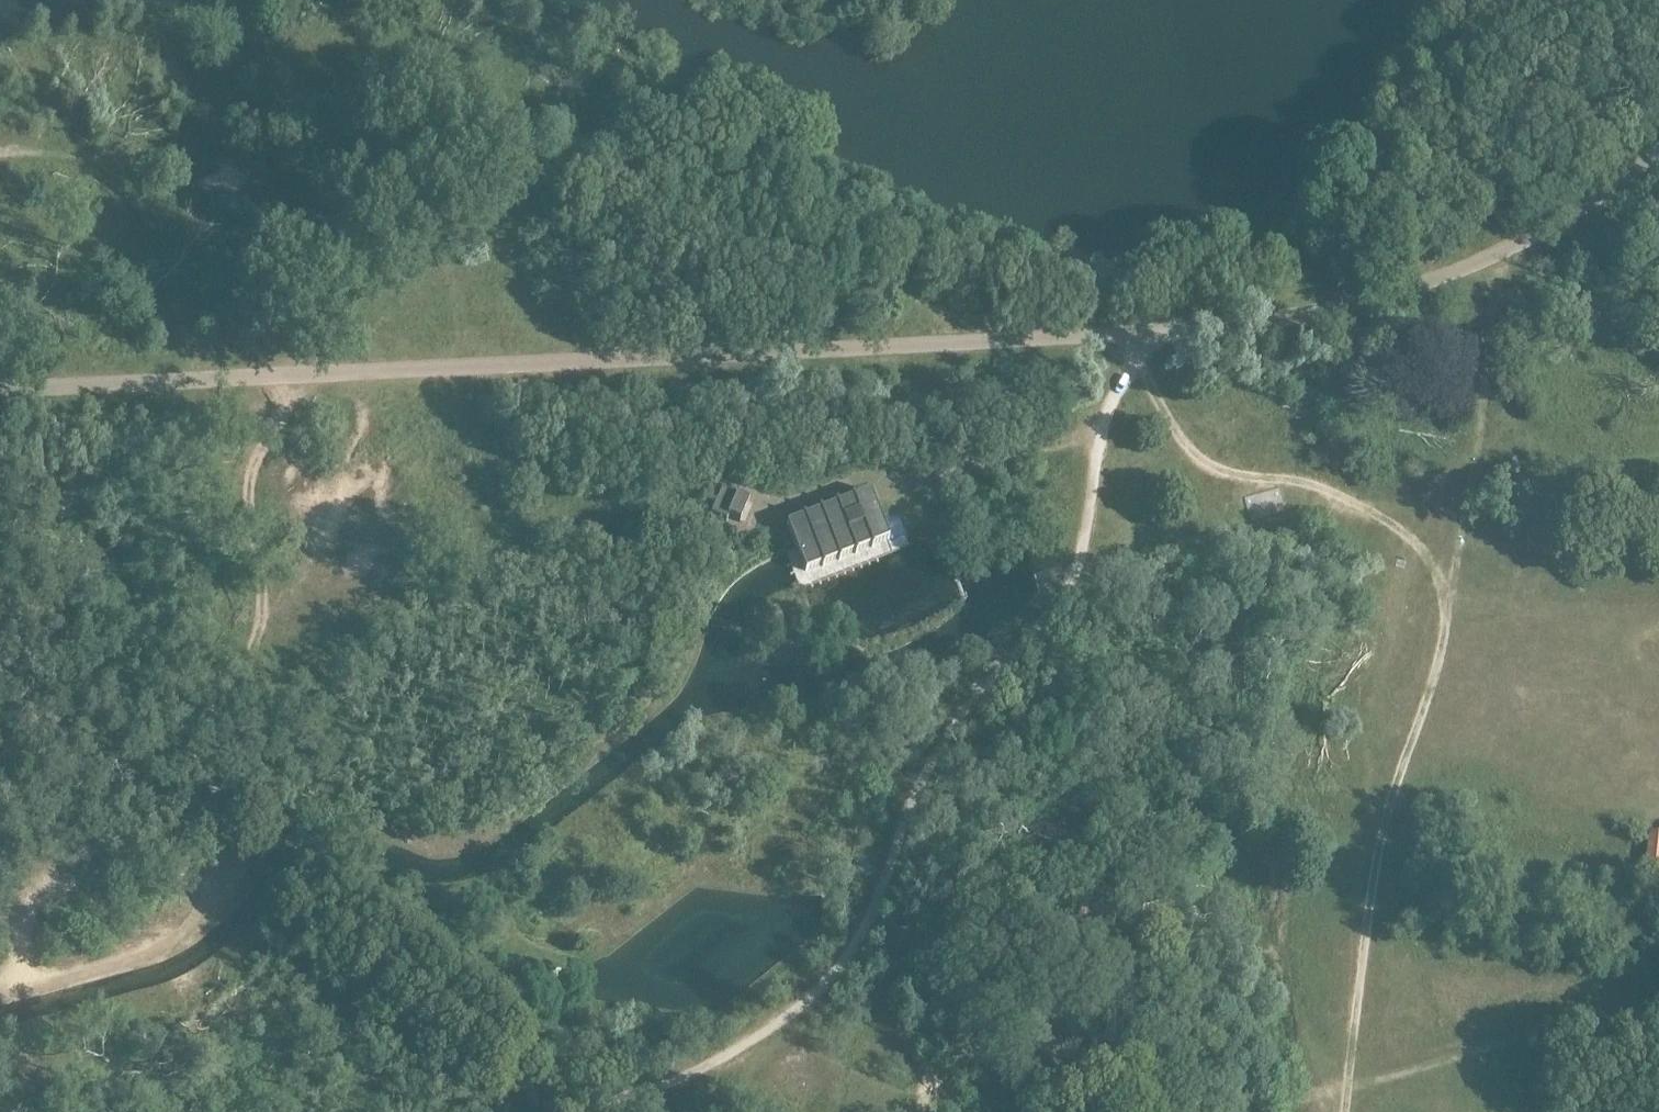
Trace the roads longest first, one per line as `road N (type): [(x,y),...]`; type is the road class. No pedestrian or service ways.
road 1 (track): [(1141,332),(1101,440),(1078,568),(957,717),(916,792),(869,926),(845,960),(781,1021),(736,1049),(671,1081),(565,1111)]
road 2 (track): [(311,373),(1141,332)]
road 3 (track): [(1141,332),(1325,310),(1390,294),(1498,254),(1658,151)]
road 4 (track): [(250,856),(220,816),(201,733),(262,632),(264,590),(241,480),(311,373)]
road 5 (track): [(1448,601),(1433,681),(1377,850),(1344,1111)]
road 6 (track): [(1448,601),(1425,552),(1377,514),(1316,484),(1240,475),(1194,454),(1134,360)]
road 7 (track): [(0,390),(311,373)]
road 8 (track): [(0,995),(164,951),(250,856)]
road 9 (track): [(1109,415),(1063,442),(939,474)]

